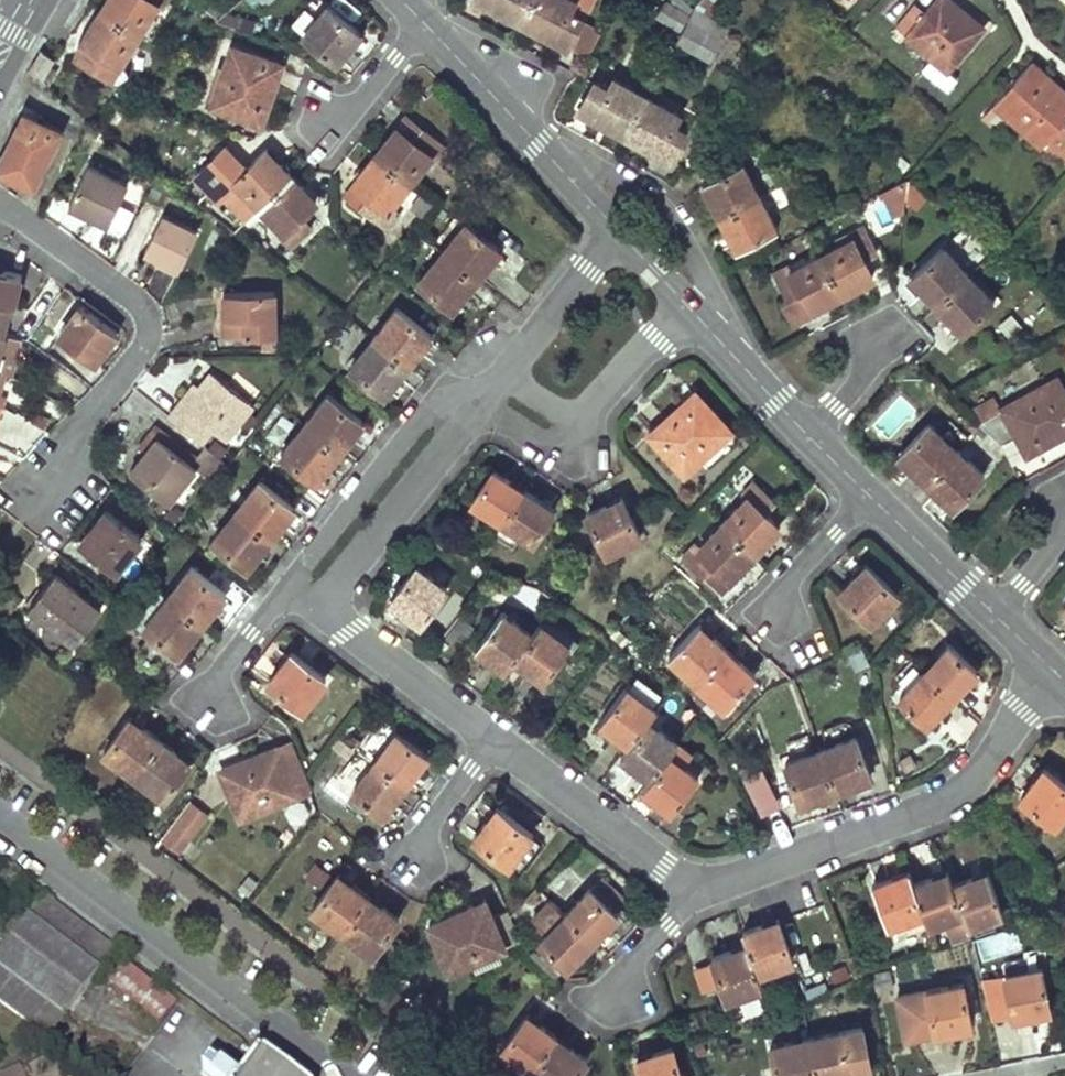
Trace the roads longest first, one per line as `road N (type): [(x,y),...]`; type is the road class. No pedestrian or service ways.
road 1 (residential): [(347,1075),(0,818)]
road 2 (residential): [(695,885),(729,881),(957,796),(1050,676)]
road 3 (residential): [(46,490),(64,443),(137,359),(150,331),(145,311),(0,204)]
road 4 (residential): [(284,590),(438,395),(497,388)]
road 5 (residential): [(421,26),(620,233)]
road 6 (residential): [(488,741),(662,869),(695,885)]
road 7 (residential): [(466,418),(320,611)]
road 8 (residential): [(320,611),(488,741)]
road 9 (residential): [(620,233),(508,377)]
road 10 (residential): [(688,307),(811,437)]
road 11 (residential): [(870,495),(996,619)]
road 12 (residential): [(779,626),(796,575),(870,495)]
road 13 (residential): [(688,307),(576,420)]
road 14 (residential): [(615,997),(637,954),(695,885)]
road 15 (residential): [(323,121),(353,103),(421,26)]
road 16 (residential): [(208,701),(226,663),(284,590)]
road 17 (residential): [(466,418),(503,421),(557,451),(576,420)]
road 18 (residential): [(419,856),(432,821),(488,741)]
road 19 (residential): [(811,437),(871,368),(882,337)]

